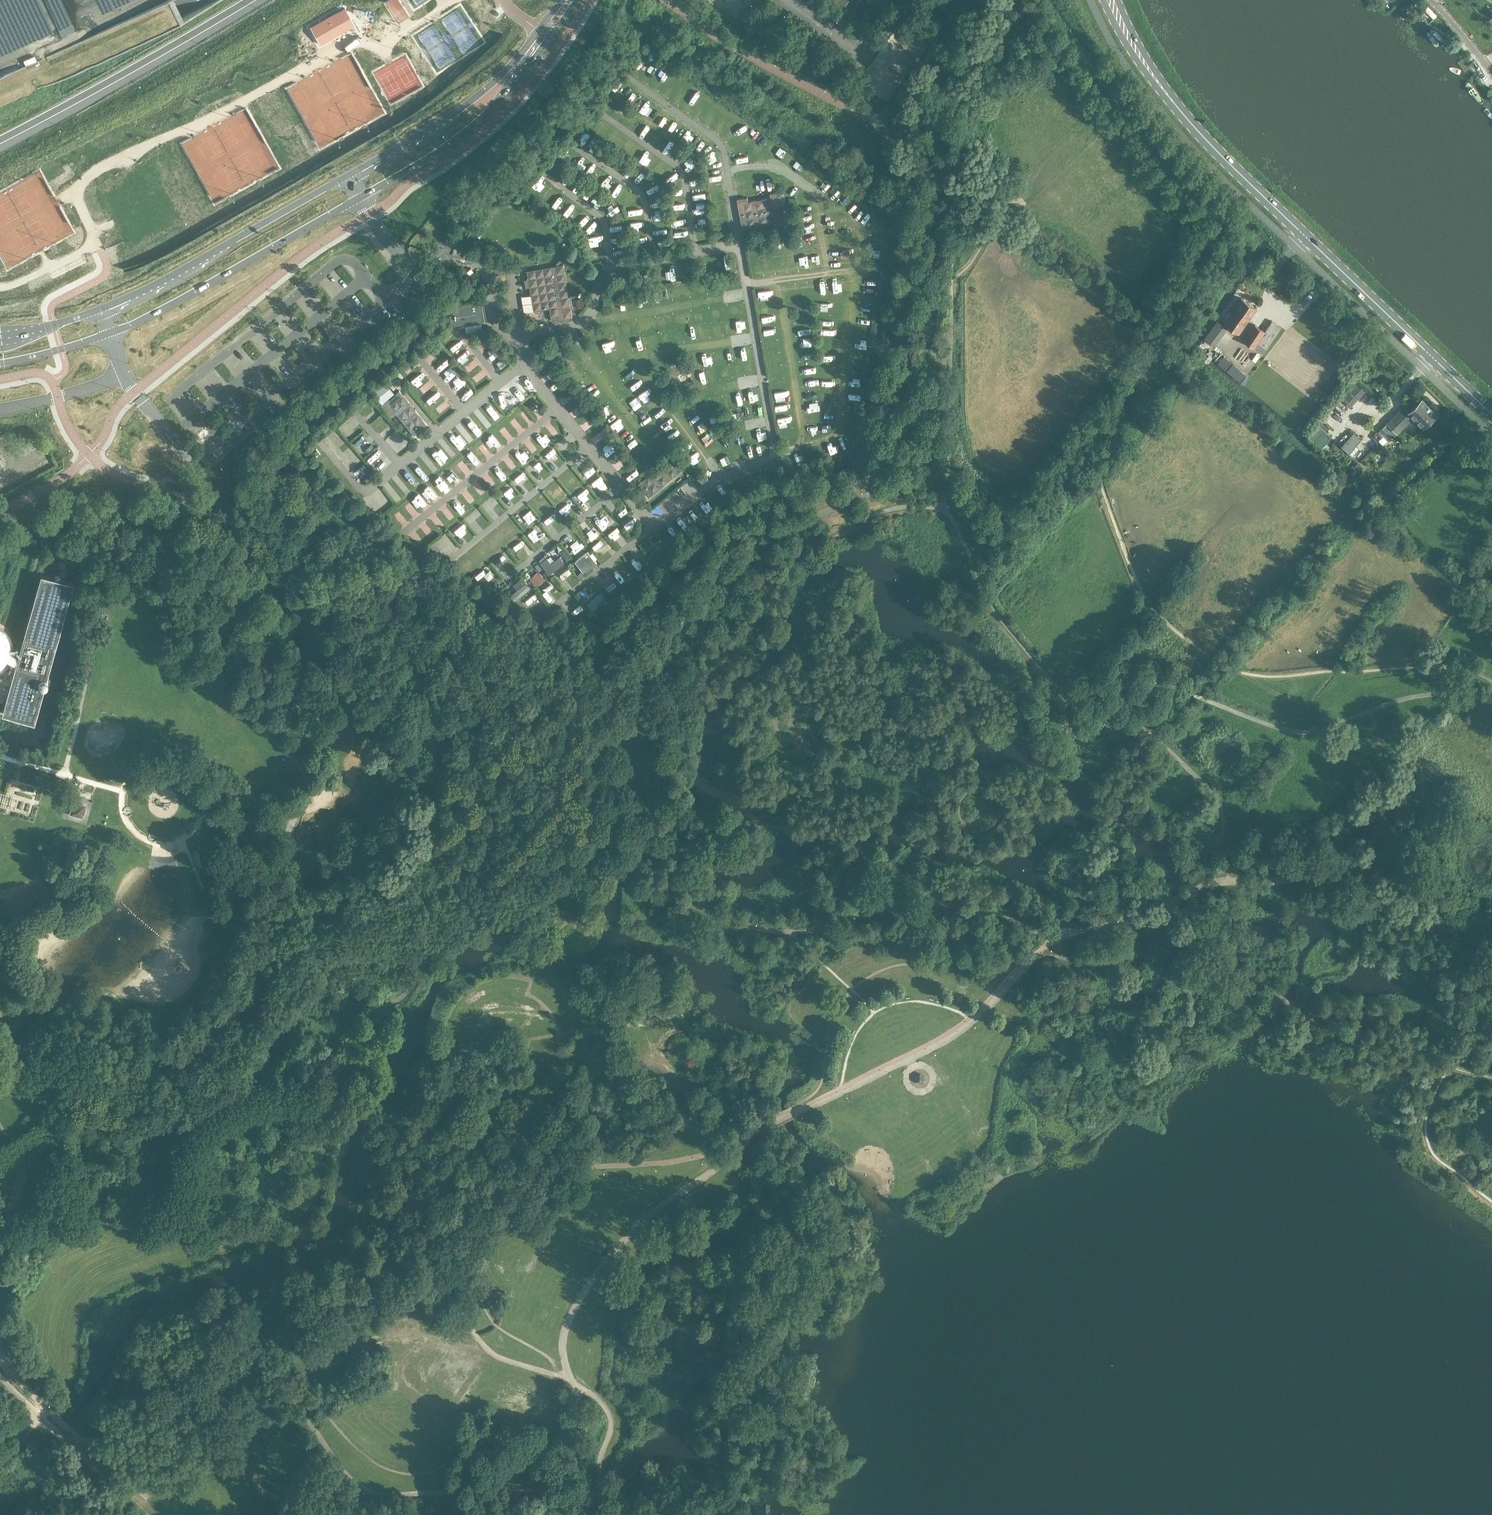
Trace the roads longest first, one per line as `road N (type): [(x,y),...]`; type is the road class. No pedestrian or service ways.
road 1 (primary): [(110,333),(451,143),(497,102),(577,0)]
road 2 (primary): [(566,0),(512,66),(434,129),(103,311)]
road 3 (primary): [(1179,109),(1491,414)]
road 4 (motorway): [(0,140),(249,0)]
road 5 (motorway): [(0,91),(191,0)]
road 6 (track): [(887,136),(943,165),(995,219),(1022,190)]
road 7 (primary): [(1103,0),(1128,46),(1179,109)]
road 8 (residential): [(0,409),(124,372)]
road 9 (motorway): [(0,55),(117,0)]
road 10 (primary): [(1179,109),(1118,0)]

